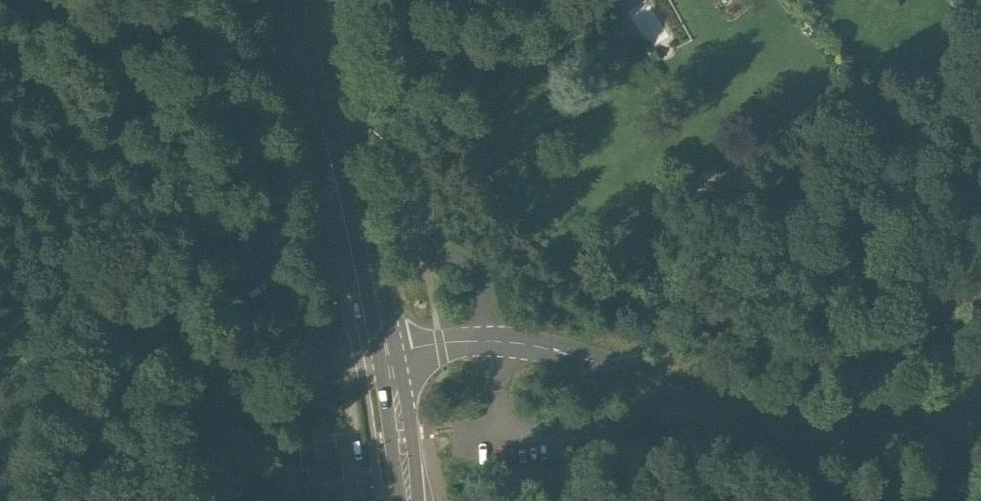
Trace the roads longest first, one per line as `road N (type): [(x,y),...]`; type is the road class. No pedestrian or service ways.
road 1 (residential): [(980,406),(842,424),(771,415),(541,347),(490,342),(387,353)]
road 2 (primary): [(387,353),(301,0)]
road 3 (track): [(223,186),(140,115),(61,72)]
road 4 (track): [(402,151),(407,0)]
road 5 (primary): [(408,500),(387,353)]

